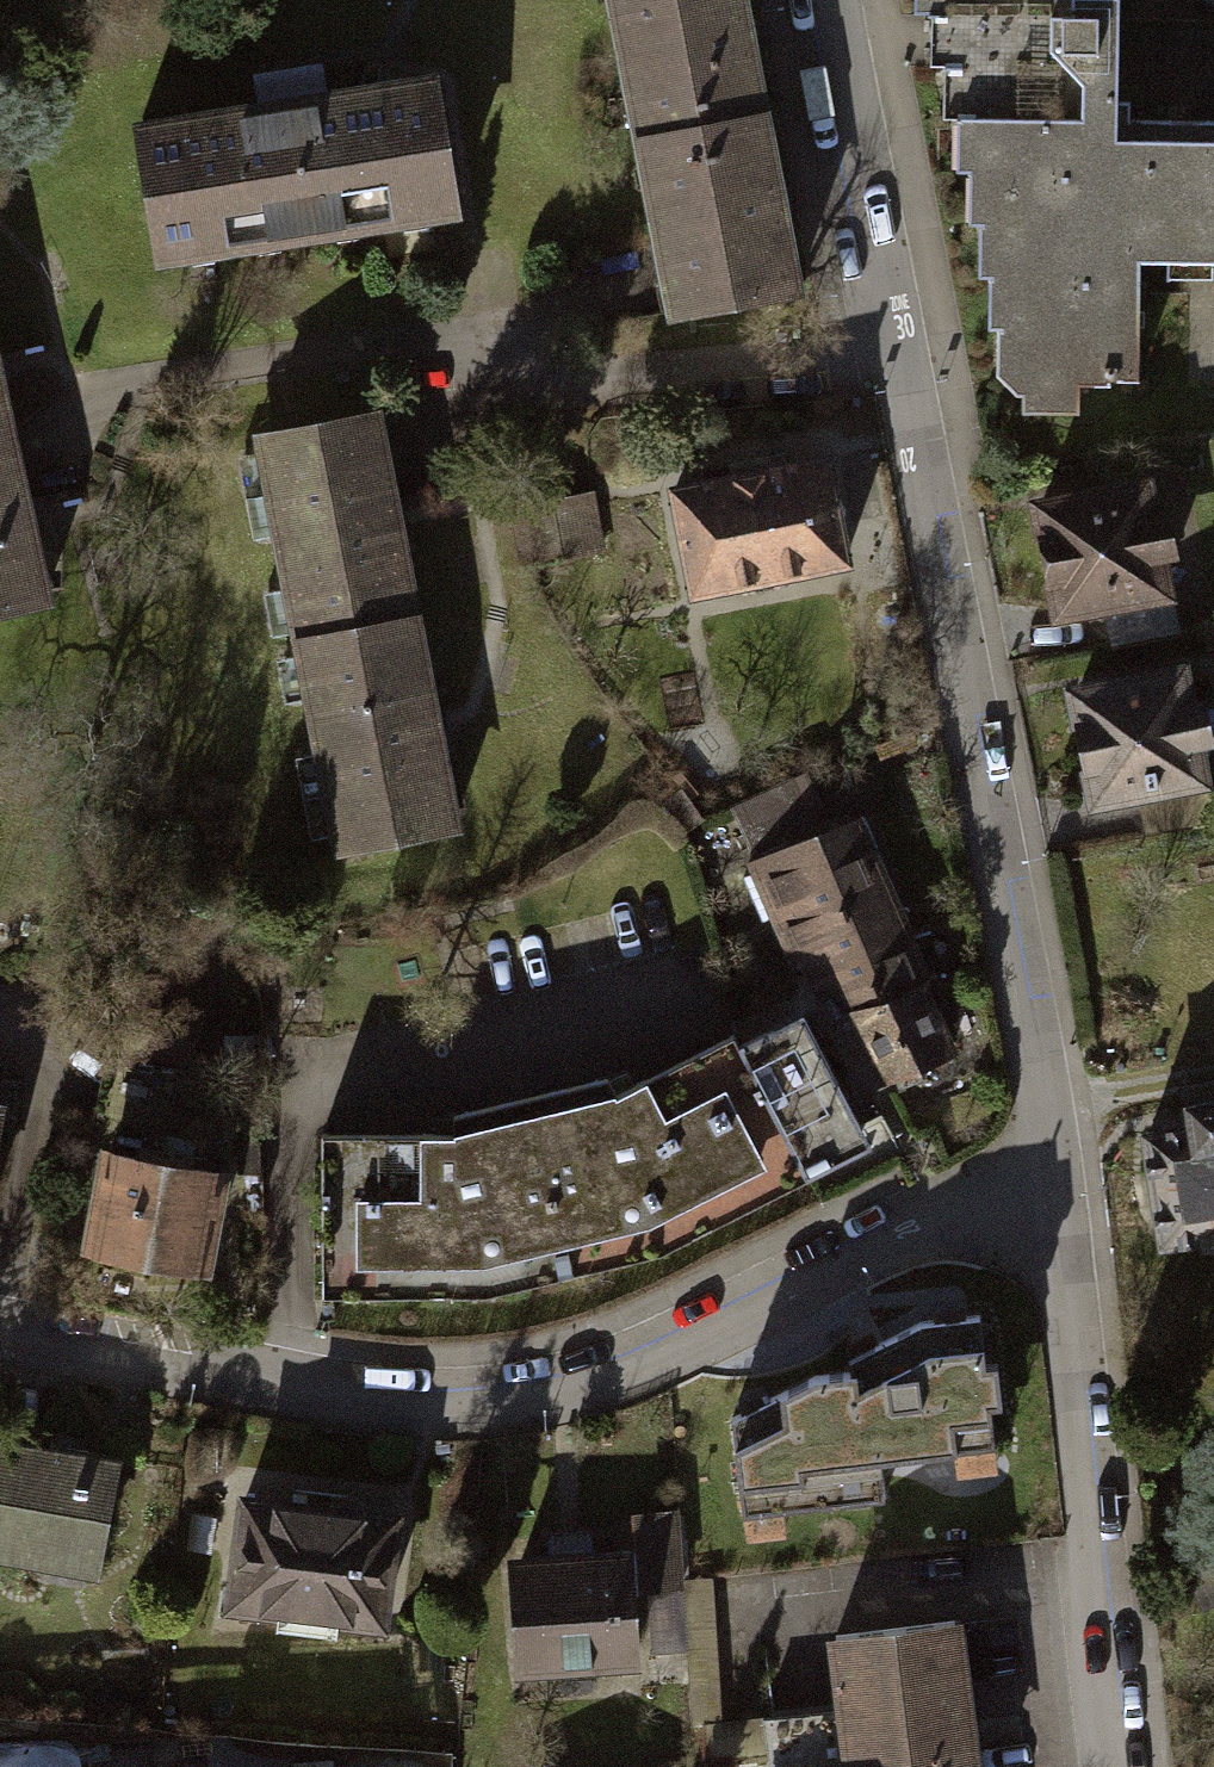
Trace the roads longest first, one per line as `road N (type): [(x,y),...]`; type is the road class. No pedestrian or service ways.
road 1 (residential): [(1043,1203),(1032,1104),(825,0)]
road 2 (residential): [(0,1330),(388,1402),(479,1404),(592,1379),(916,1221),(970,1207),(1043,1203)]
road 3 (residential): [(1102,1766),(1043,1203)]

